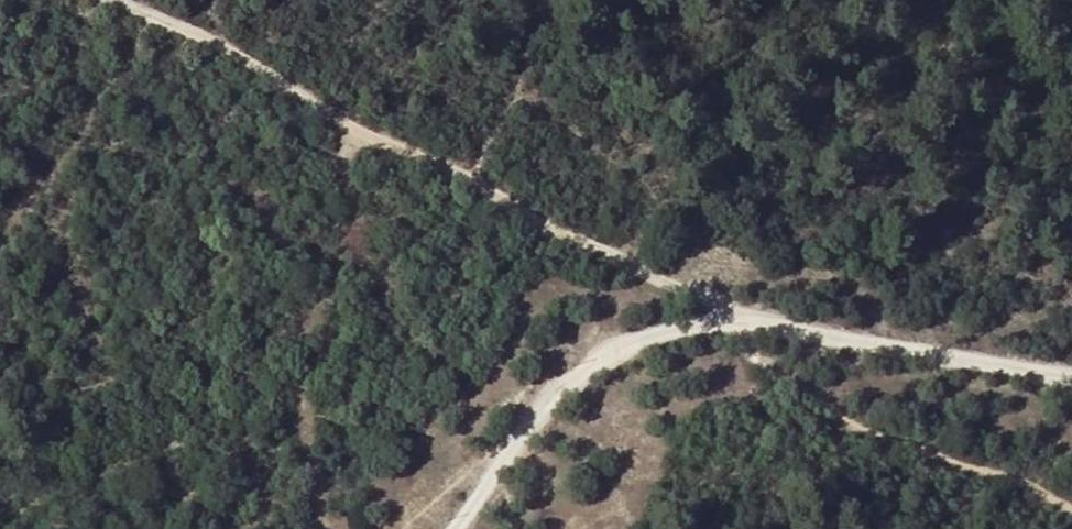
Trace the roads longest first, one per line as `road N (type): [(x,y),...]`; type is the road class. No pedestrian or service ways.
road 1 (track): [(1071,376),(740,322),(631,332),(517,438),(446,528)]
road 2 (track): [(740,322),(115,0)]

